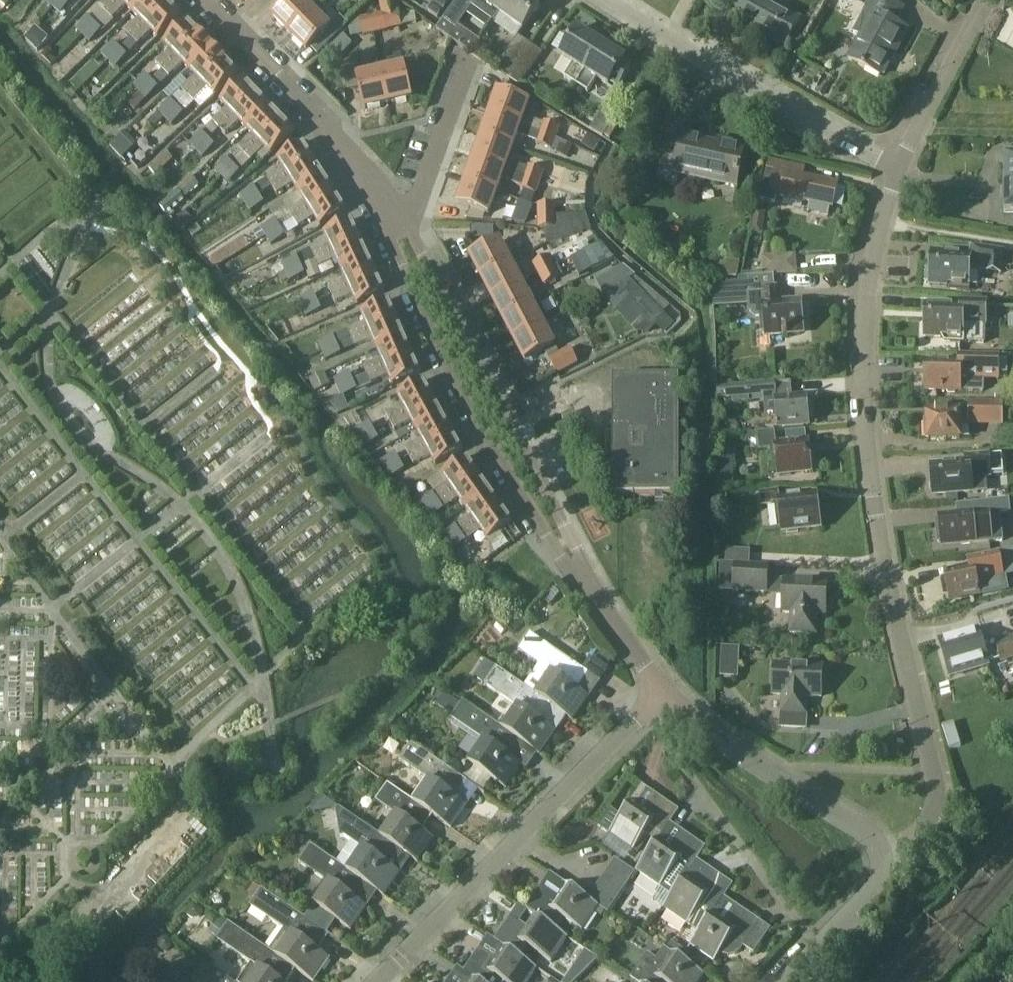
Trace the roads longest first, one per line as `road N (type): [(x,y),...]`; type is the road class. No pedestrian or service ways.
road 1 (residential): [(879,858),(928,816),(935,797),(867,434),(867,303),(899,164)]
road 2 (residential): [(662,692),(511,454),(396,230)]
road 3 (residential): [(377,981),(662,692)]
road 4 (residential): [(899,164),(699,58),(618,0)]
road 5 (residential): [(396,230),(323,122),(201,0)]
road 6 (residential): [(879,858),(859,827),(764,770),(662,692)]
road 7 (residential): [(899,164),(984,0)]
road 8 (residential): [(396,230),(416,202),(468,61)]
road 9 (residential): [(784,981),(869,897),(879,858)]

